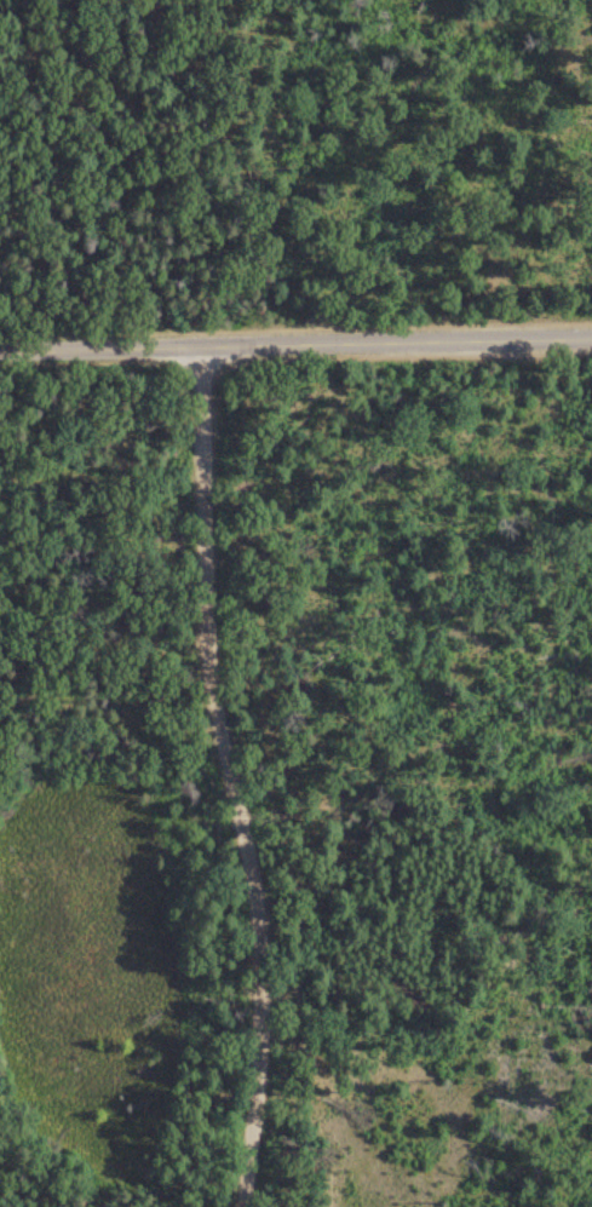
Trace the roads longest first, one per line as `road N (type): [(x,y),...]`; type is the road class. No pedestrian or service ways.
road 1 (residential): [(252,1206),(255,880),(202,668),(201,345)]
road 2 (residential): [(0,350),(591,338)]
road 3 (residential): [(591,973),(260,971)]

